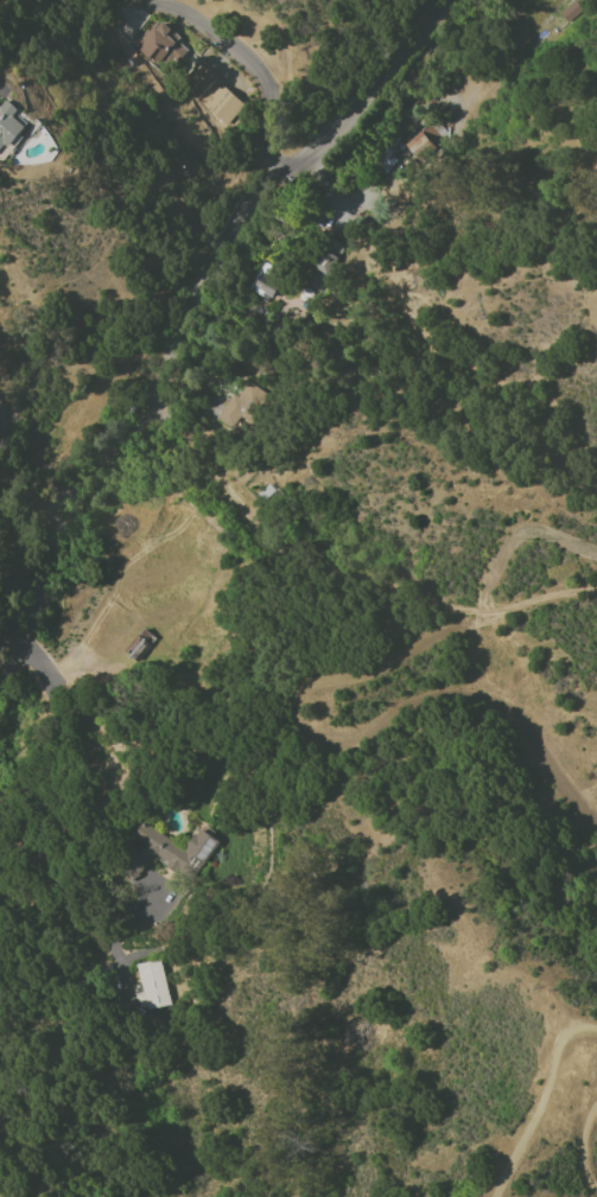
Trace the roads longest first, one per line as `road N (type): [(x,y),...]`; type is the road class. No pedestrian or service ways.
road 1 (residential): [(444,0),(353,108),(241,212),(204,276),(155,407),(65,509),(26,638),(0,689)]
road 2 (residential): [(256,72),(201,23),(159,0)]

